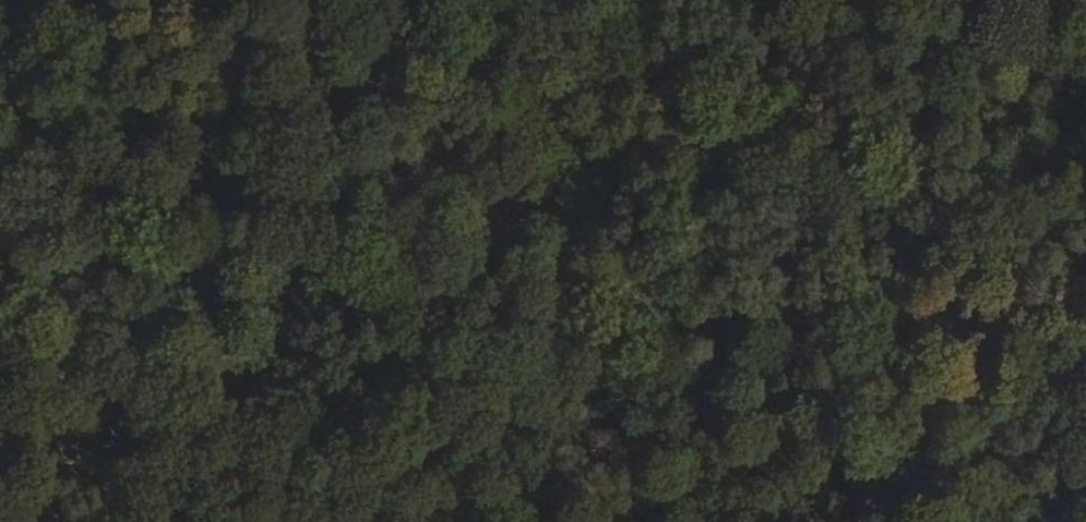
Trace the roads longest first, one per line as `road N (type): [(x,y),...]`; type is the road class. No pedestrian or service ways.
road 1 (track): [(0,242),(703,285)]
road 2 (track): [(703,285),(1009,310)]
road 3 (track): [(145,0),(0,159)]

